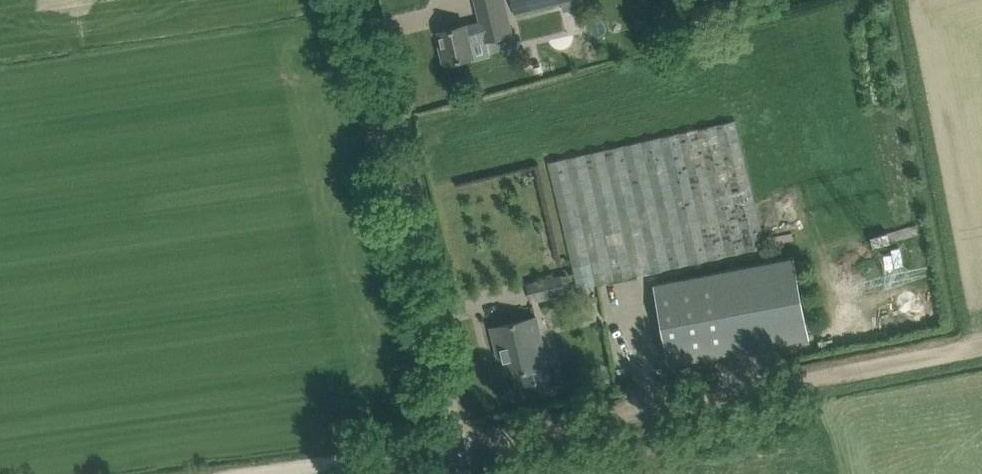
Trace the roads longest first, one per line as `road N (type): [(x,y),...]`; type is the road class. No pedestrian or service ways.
road 1 (track): [(140,473),(981,331)]
road 2 (unclassified): [(472,473),(372,0)]

